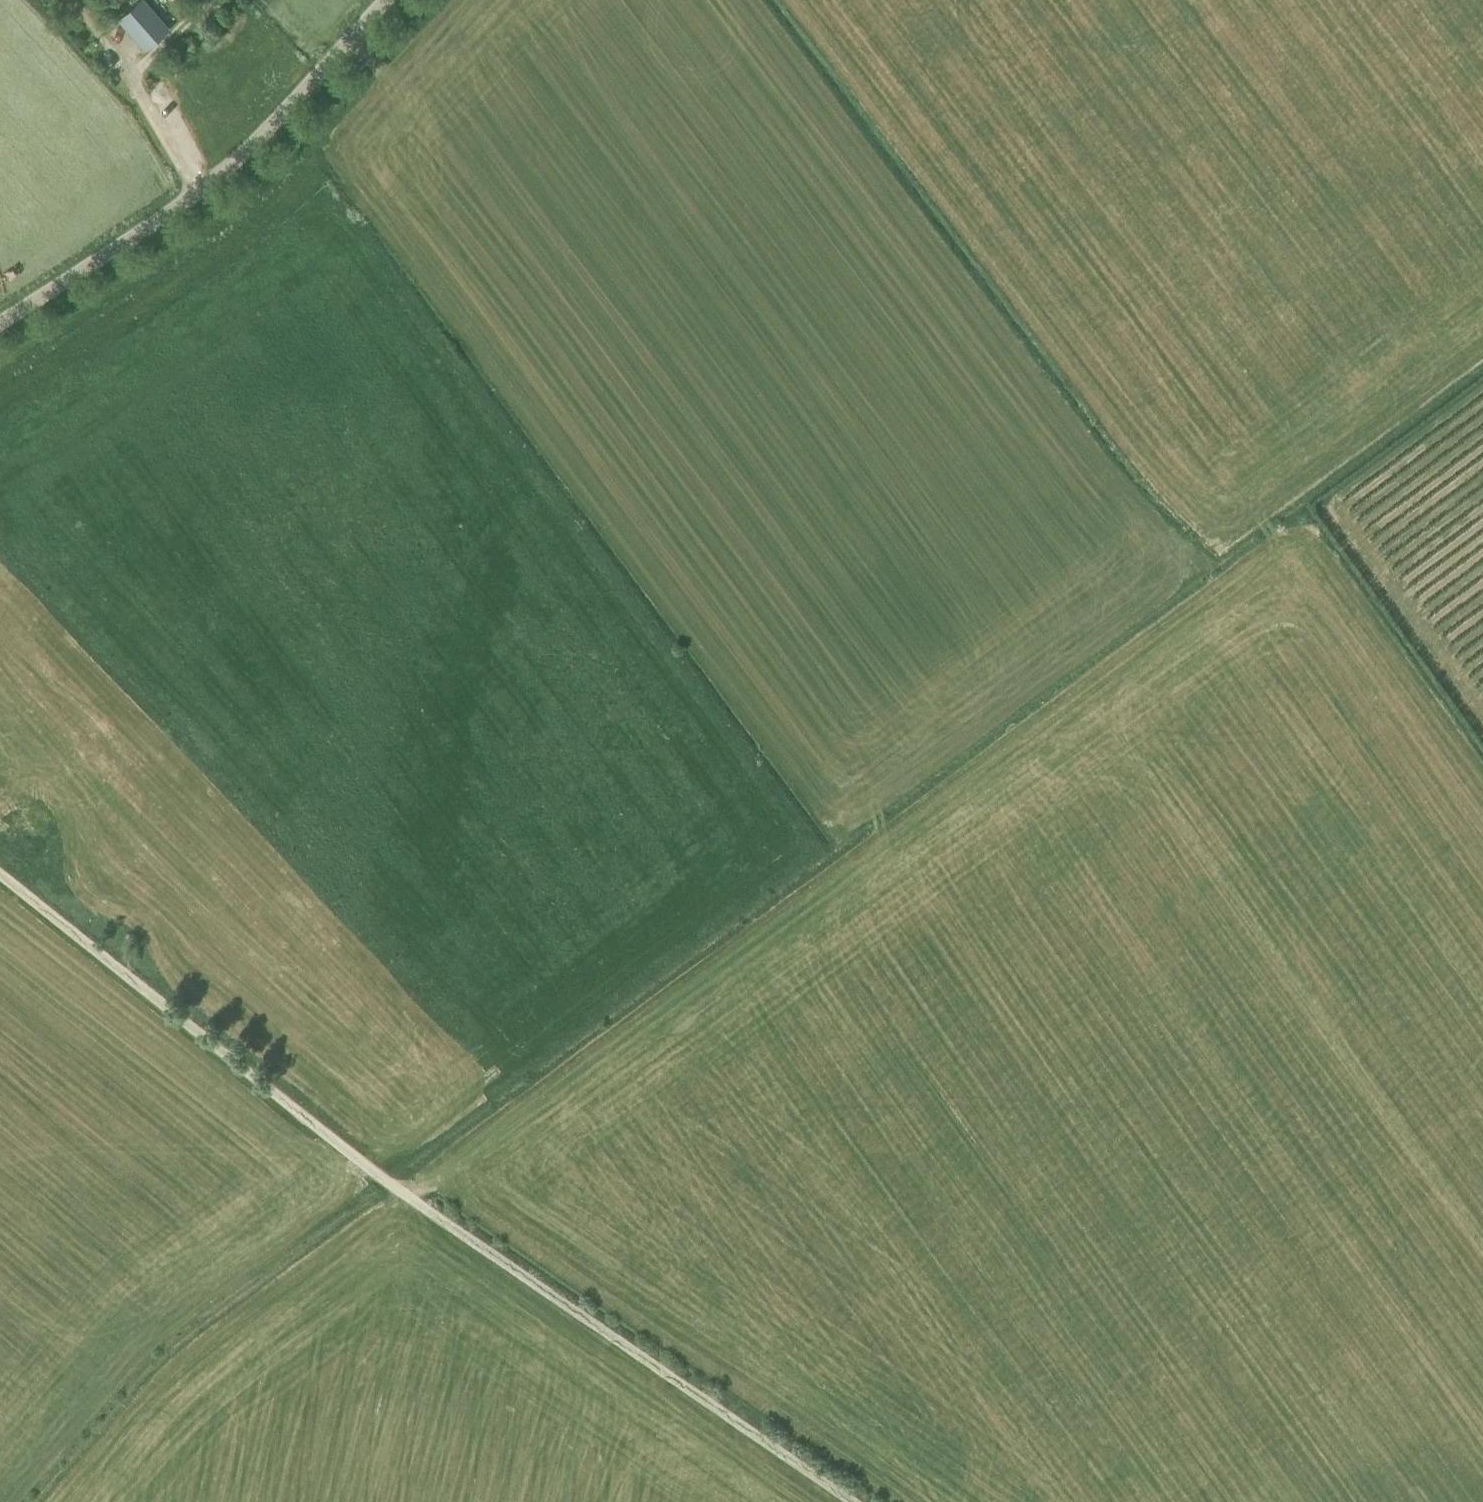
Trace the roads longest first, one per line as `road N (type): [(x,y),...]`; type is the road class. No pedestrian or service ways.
road 1 (unclassified): [(0,328),(224,182),(395,0)]

